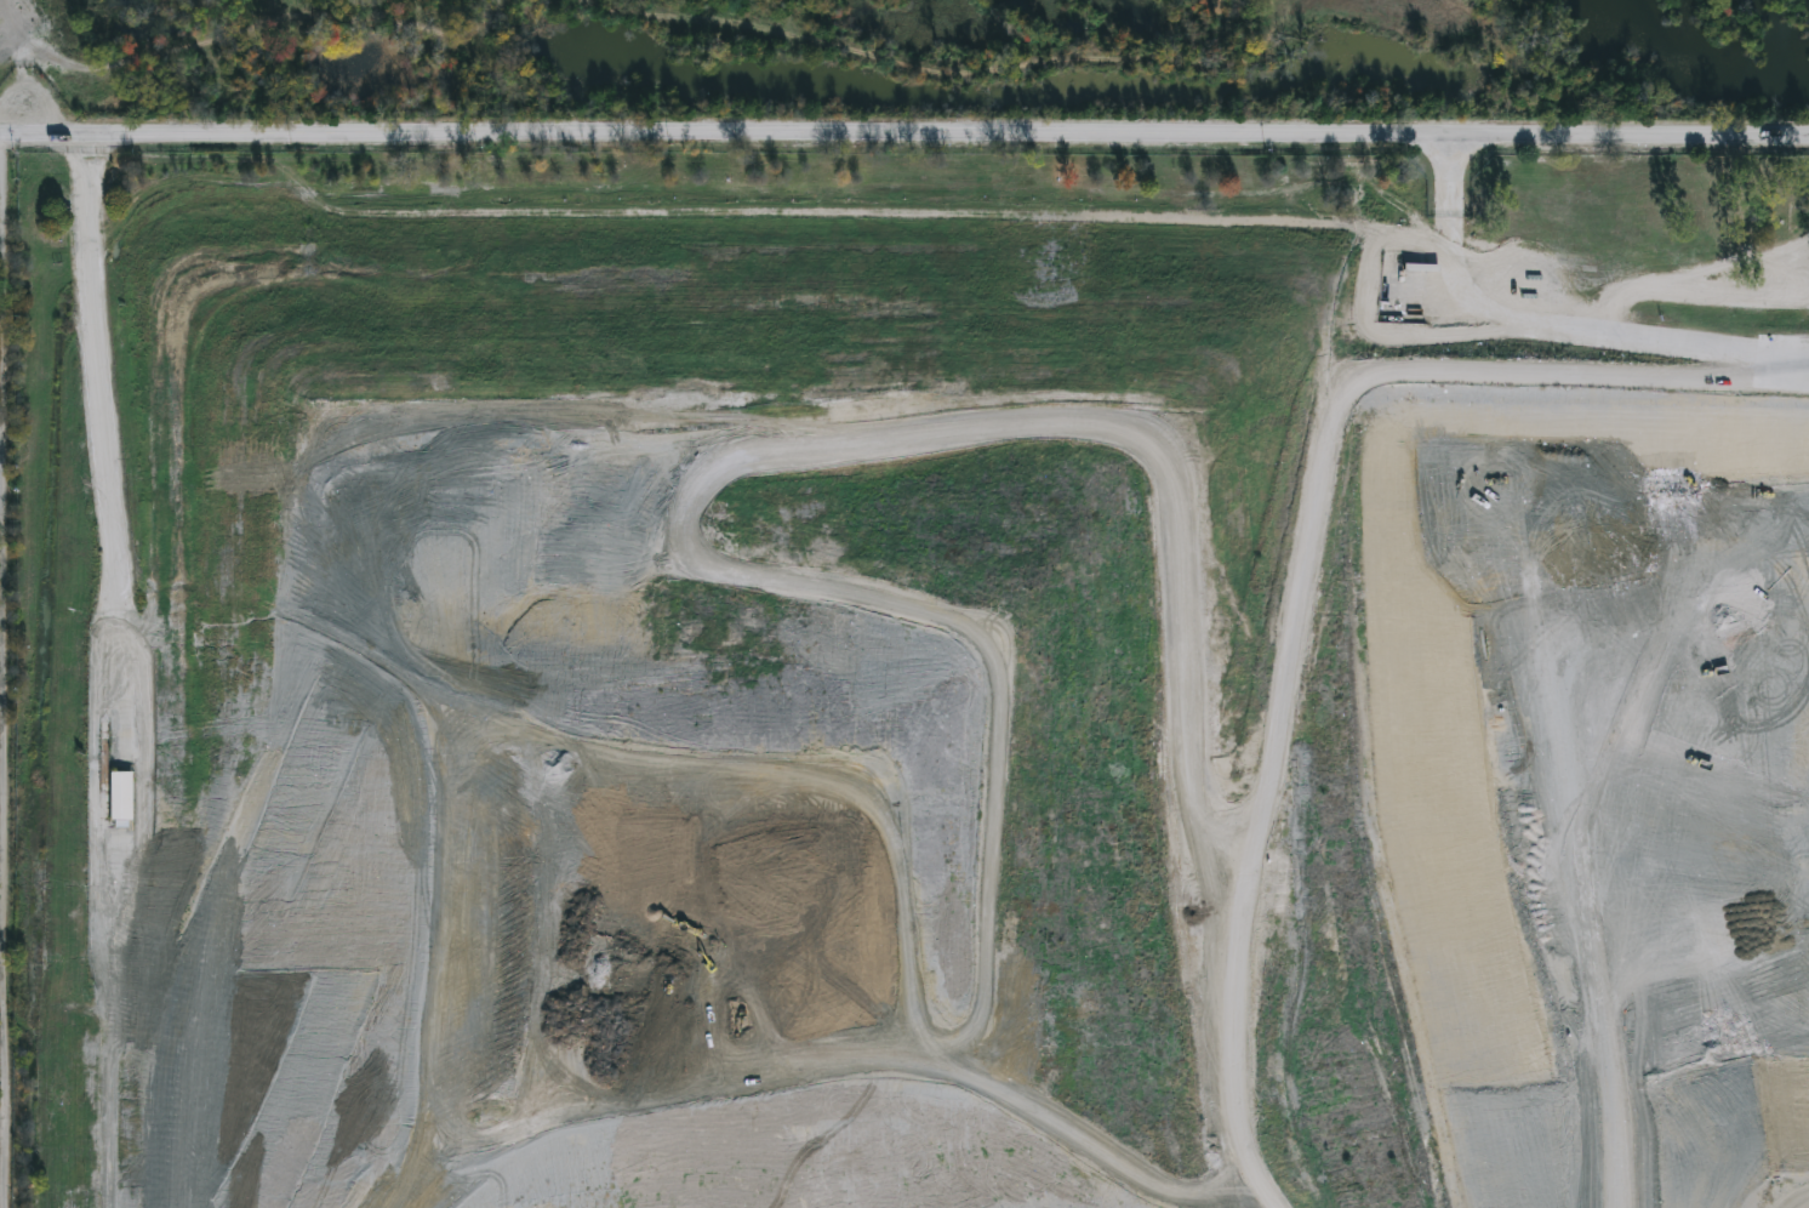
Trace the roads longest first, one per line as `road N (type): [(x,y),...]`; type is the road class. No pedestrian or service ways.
road 1 (tertiary): [(1015,133),(154,139),(0,133)]
road 2 (tertiary): [(1015,133),(1808,134)]

